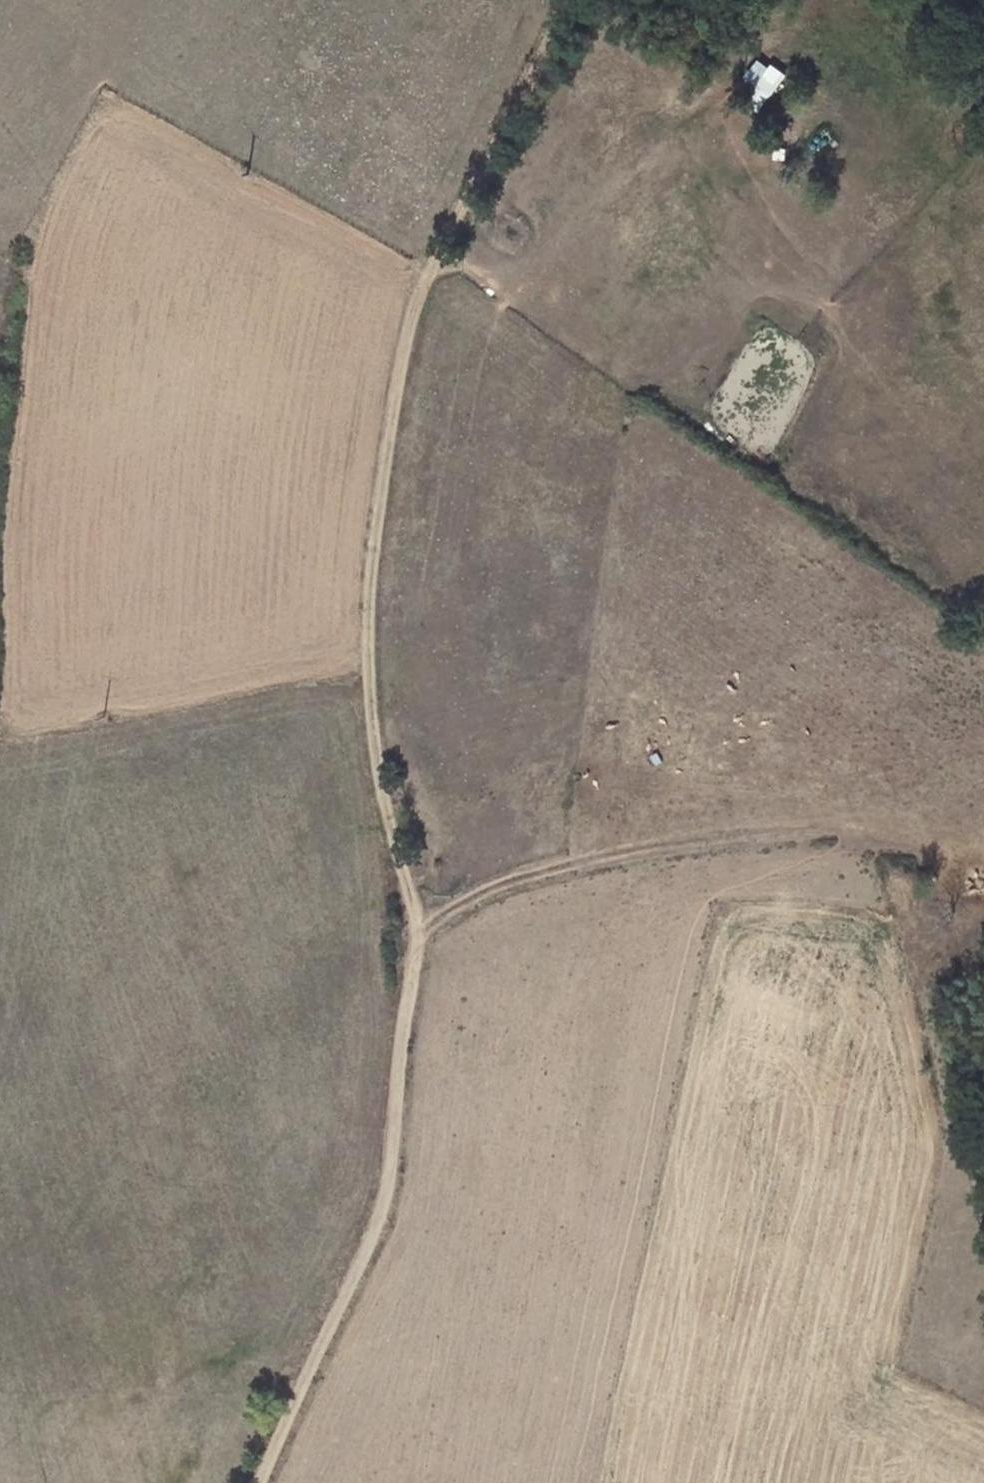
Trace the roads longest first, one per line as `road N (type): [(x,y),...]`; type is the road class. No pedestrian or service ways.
road 1 (track): [(415,927),(381,792),(368,656),(374,549),(405,358),(435,255),(575,0)]
road 2 (track): [(415,927),(416,970),(374,1237),(264,1482)]

